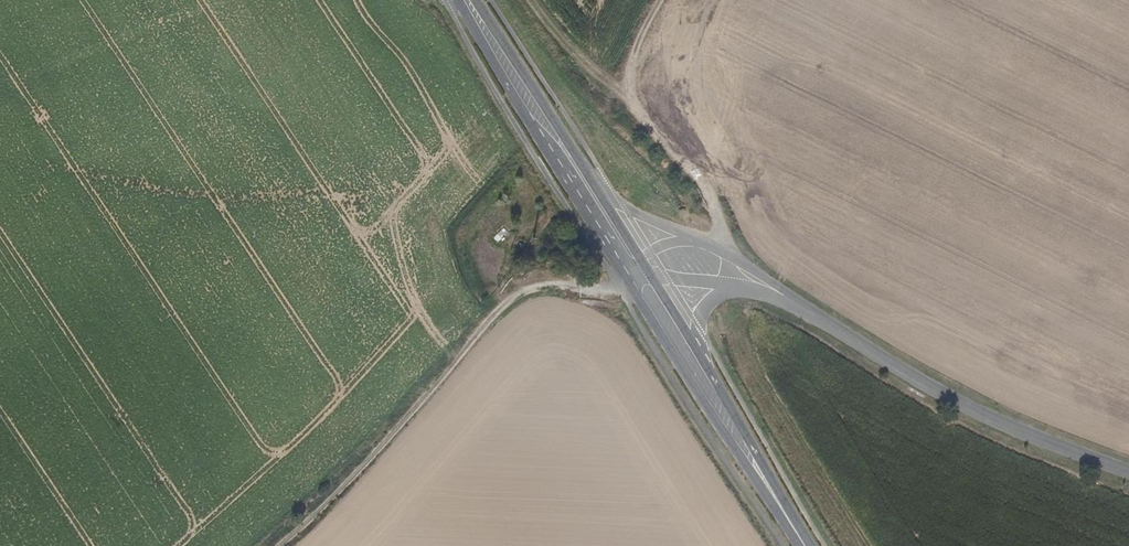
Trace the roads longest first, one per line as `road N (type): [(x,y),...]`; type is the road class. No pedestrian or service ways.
road 1 (track): [(279,545),(382,448),(503,305),(531,287),(627,281)]
road 2 (residential): [(781,294),(983,418),(1128,475)]
road 3 (track): [(723,290),(718,213),(627,101),(627,60),(654,0)]
road 4 (tertiary): [(459,0),(627,281)]
road 5 (tertiary): [(627,281),(805,545)]
road 6 (tertiary): [(604,202),(475,0)]
road 7 (tertiary): [(805,545),(700,356)]

